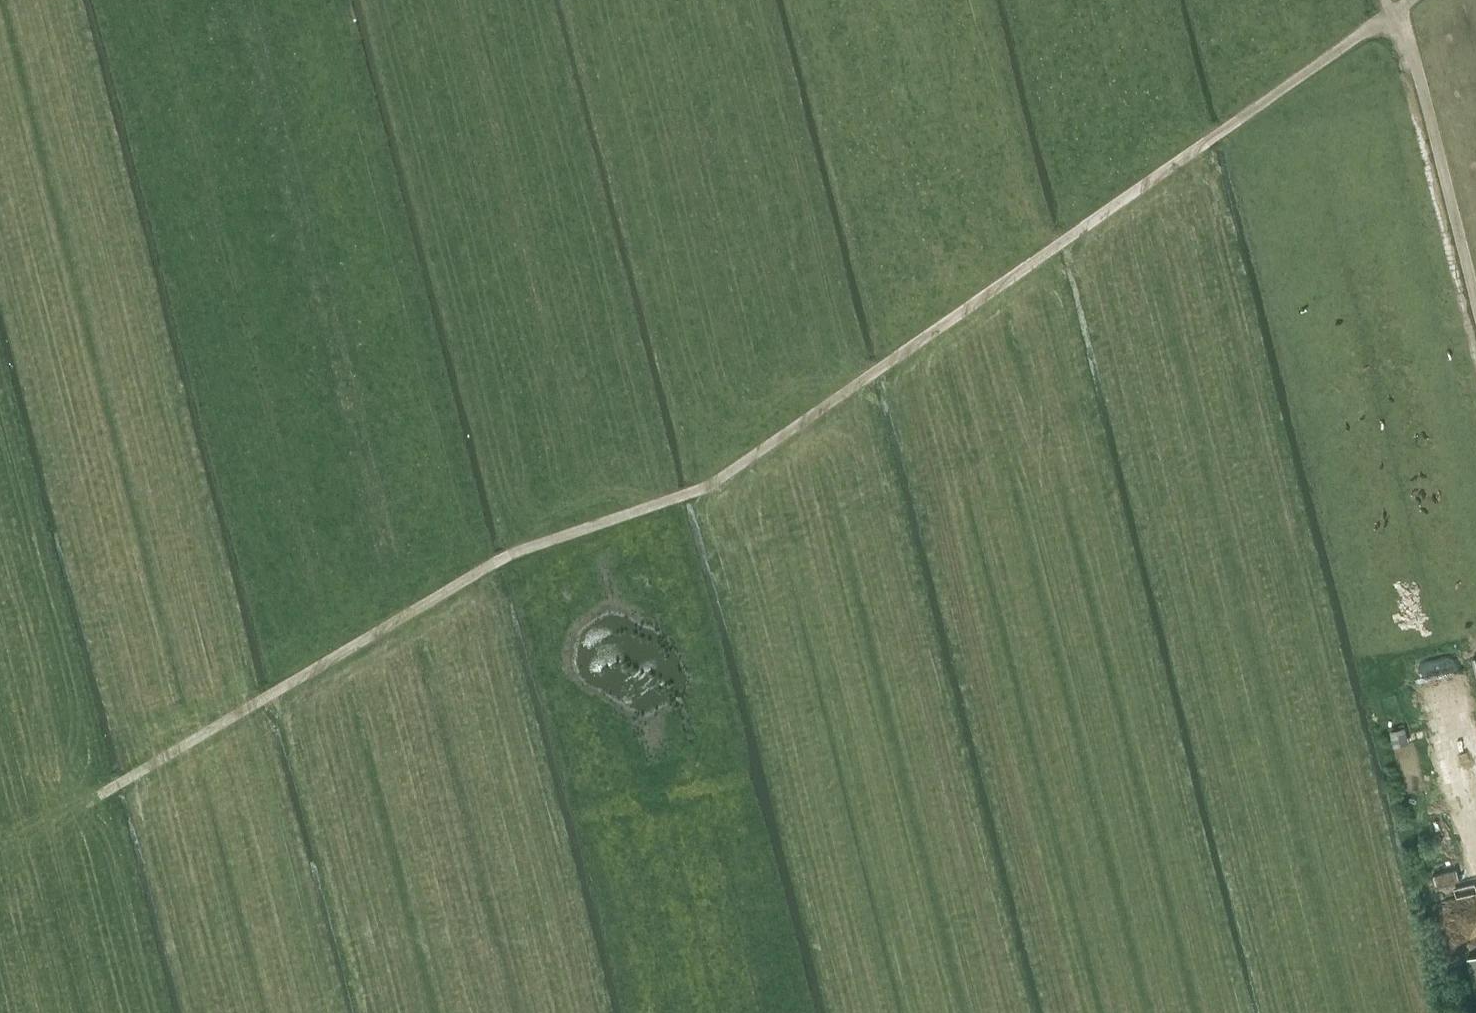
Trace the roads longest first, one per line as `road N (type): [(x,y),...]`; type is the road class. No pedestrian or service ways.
road 1 (track): [(0,855),(508,555),(699,490),(1411,0)]
road 2 (track): [(1475,316),(1413,54),(1391,0)]

